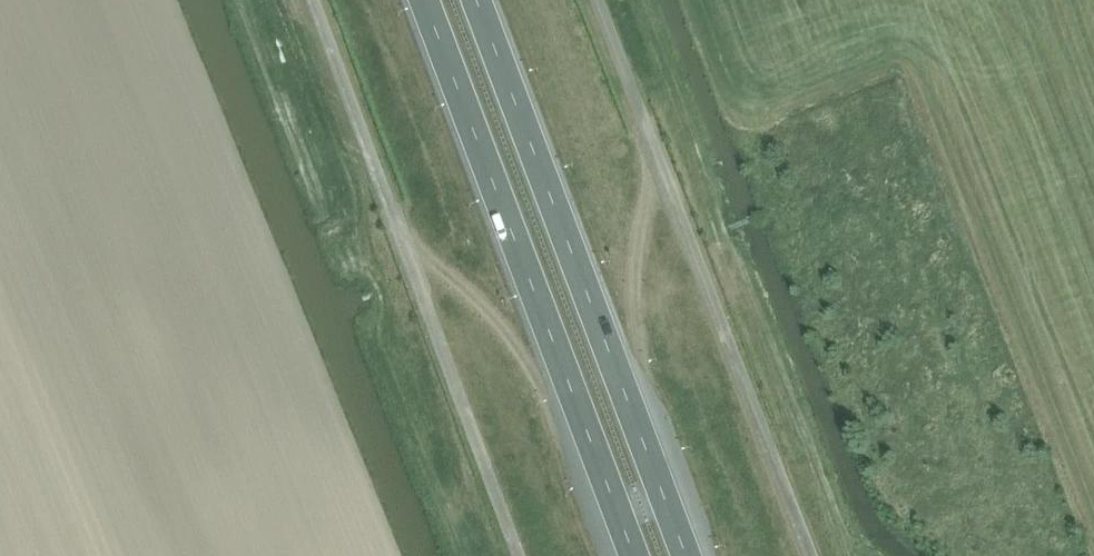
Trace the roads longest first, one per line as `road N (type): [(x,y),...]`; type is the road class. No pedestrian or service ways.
road 1 (trunk): [(425,0),(635,555)]
road 2 (trunk): [(688,555),(479,0)]
road 3 (track): [(1093,159),(960,206)]

